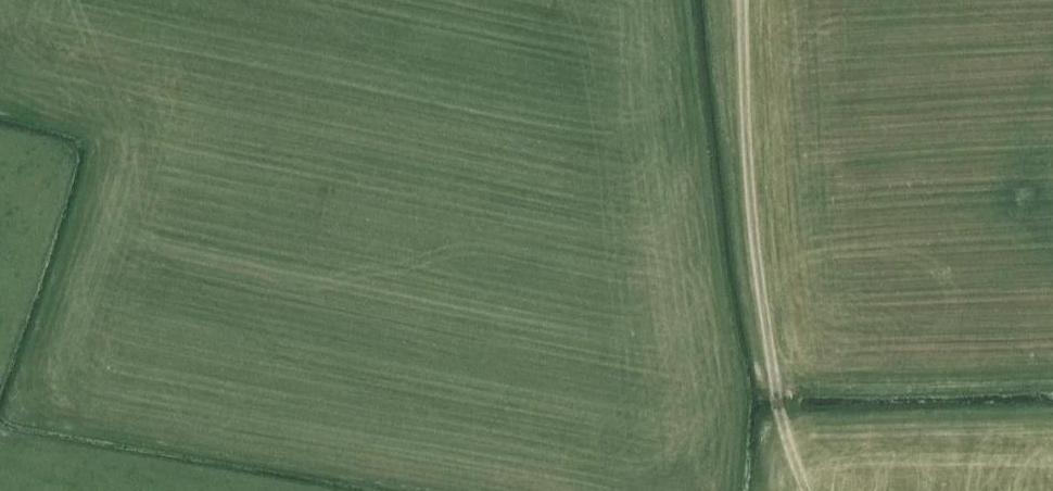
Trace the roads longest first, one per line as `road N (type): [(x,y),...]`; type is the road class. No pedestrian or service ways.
road 1 (track): [(807,490),(779,404),(760,279),(742,0)]

